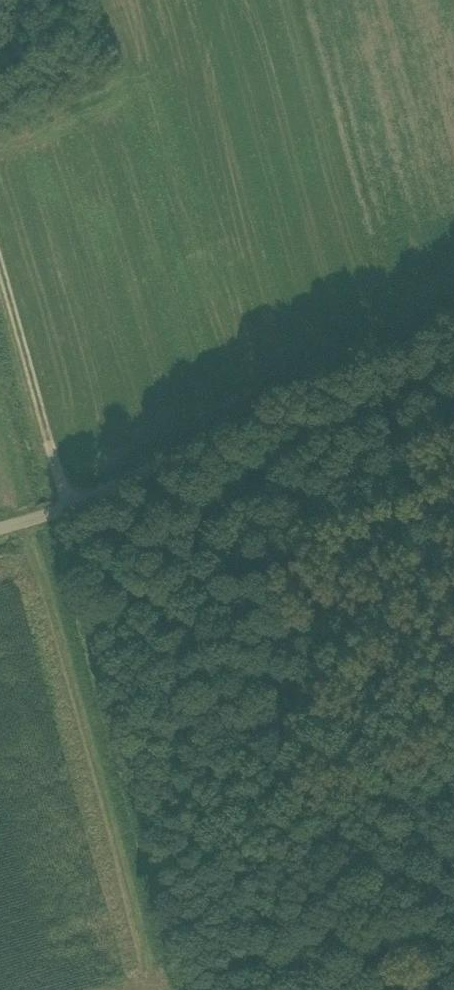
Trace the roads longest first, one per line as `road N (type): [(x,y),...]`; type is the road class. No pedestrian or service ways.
road 1 (track): [(0,277),(199,989)]
road 2 (unclassified): [(453,325),(65,511),(0,529)]

